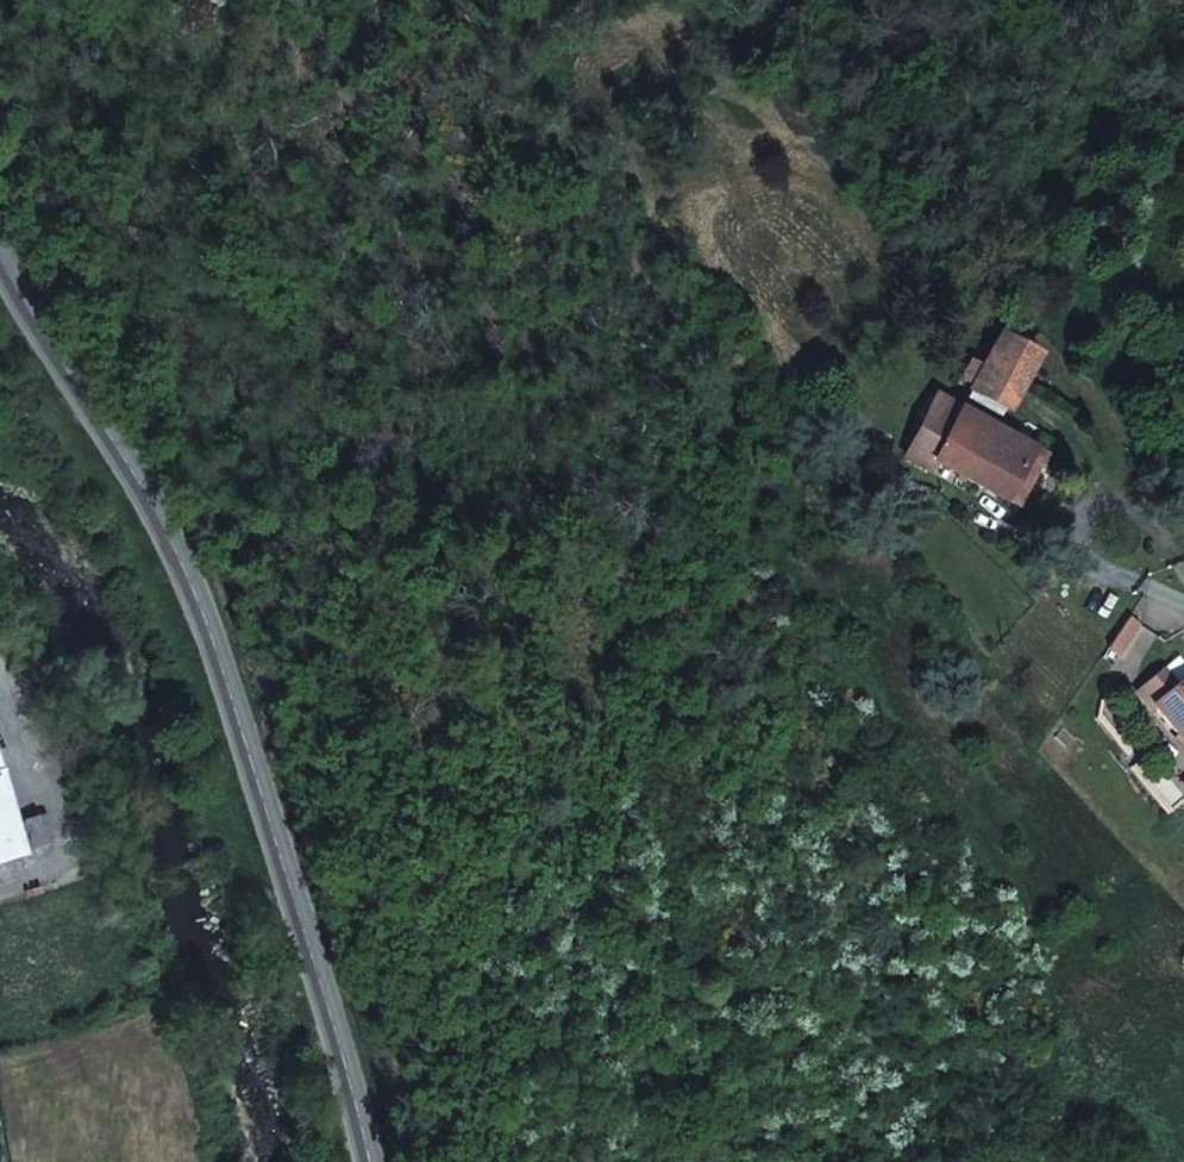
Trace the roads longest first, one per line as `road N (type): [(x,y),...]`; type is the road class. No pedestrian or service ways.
road 1 (secondary): [(368,1161),(350,1080),(189,579),(132,470),(0,260)]

